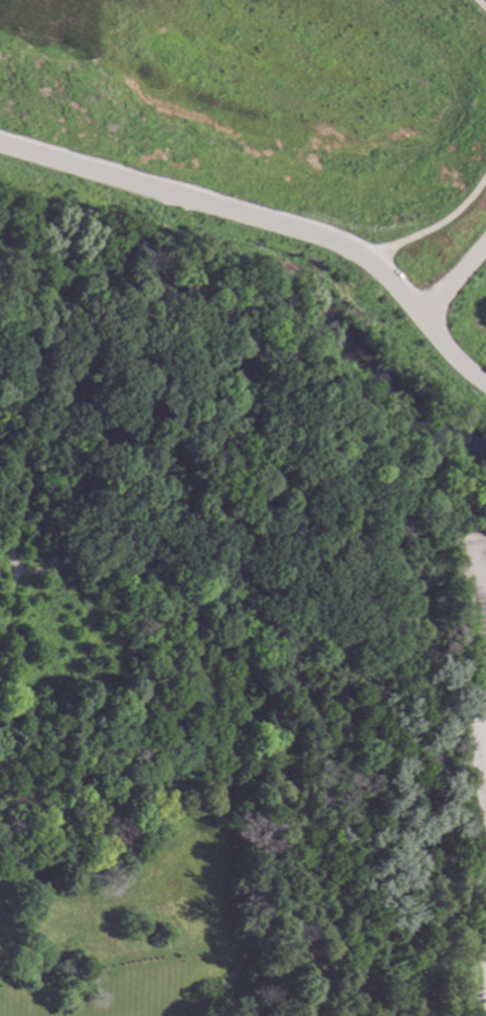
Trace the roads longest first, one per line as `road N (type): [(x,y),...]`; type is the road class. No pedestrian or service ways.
road 1 (residential): [(0,151),(325,241),(376,275),(485,390)]
road 2 (track): [(32,487),(55,546),(50,568),(28,575),(13,567),(9,548),(32,487)]

